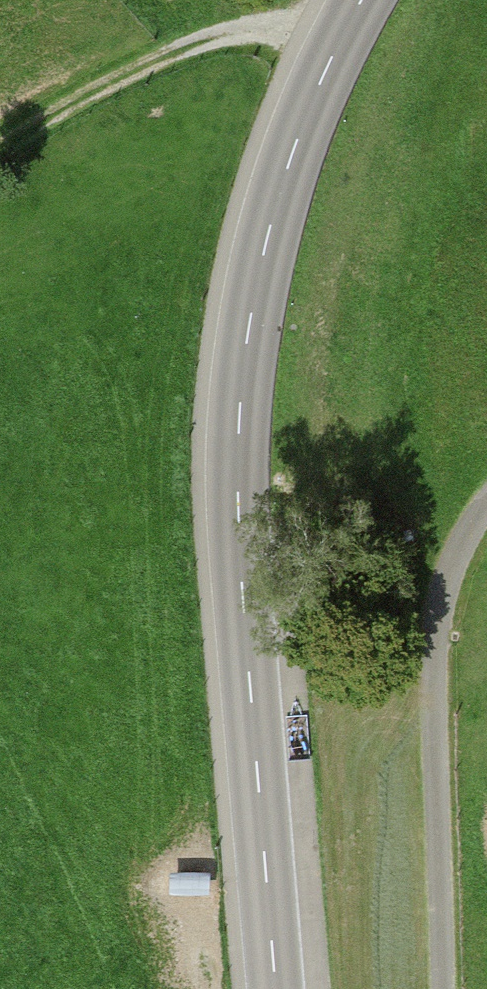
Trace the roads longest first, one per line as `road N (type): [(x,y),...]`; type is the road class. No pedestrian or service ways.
road 1 (tertiary): [(363,0),(295,131),(248,347),(238,454),(275,988)]
road 2 (track): [(486,500),(443,615),(439,824),(447,988)]
road 3 (track): [(336,39),(273,26),(195,43),(68,103),(0,148)]

